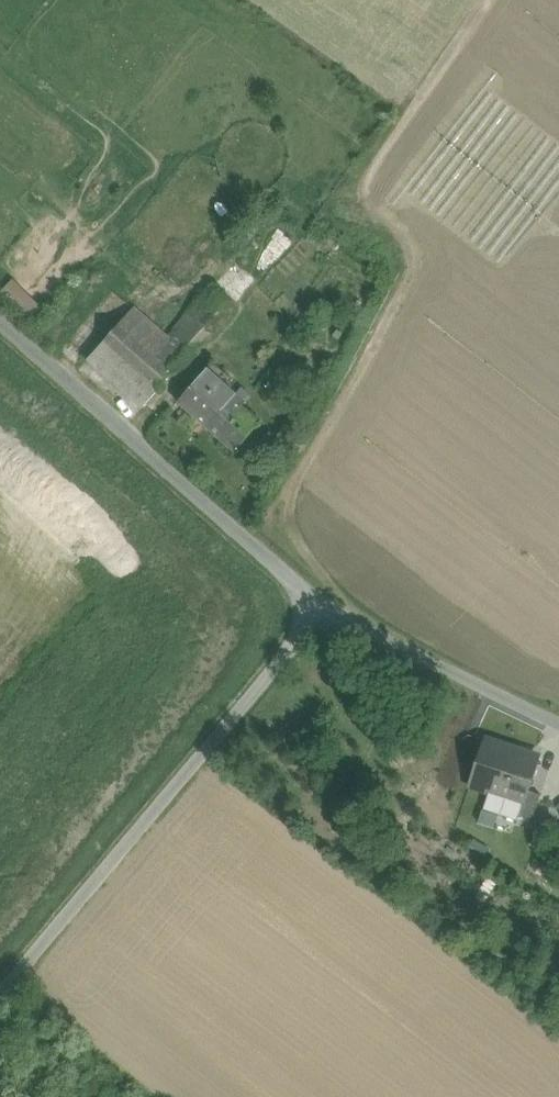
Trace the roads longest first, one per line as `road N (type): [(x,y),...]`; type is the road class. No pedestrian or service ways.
road 1 (unclassified): [(0,327),(316,607),(383,648),(558,724)]
road 2 (track): [(0,1000),(316,607)]

